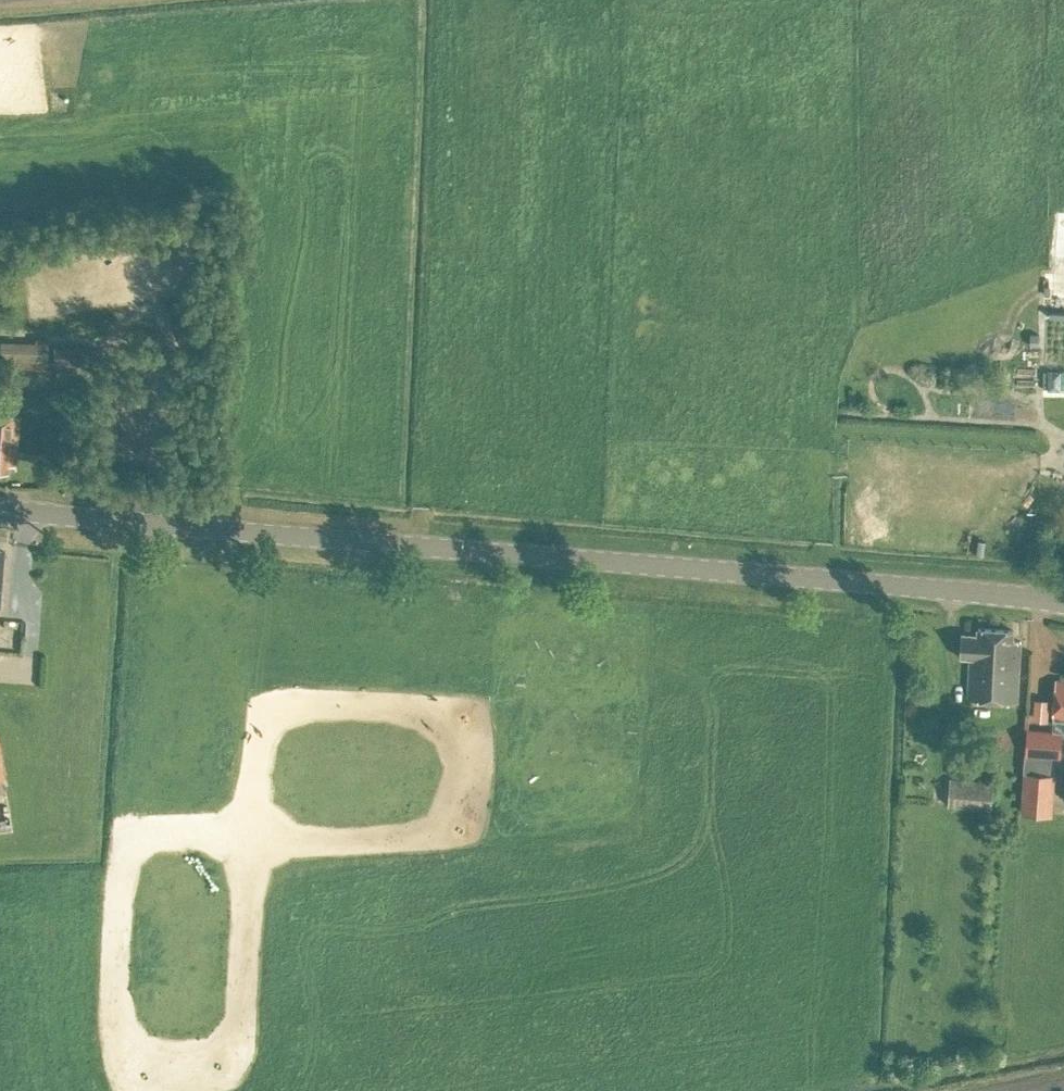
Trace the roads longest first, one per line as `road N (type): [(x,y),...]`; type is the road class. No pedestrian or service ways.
road 1 (tertiary): [(1063,604),(0,506)]

